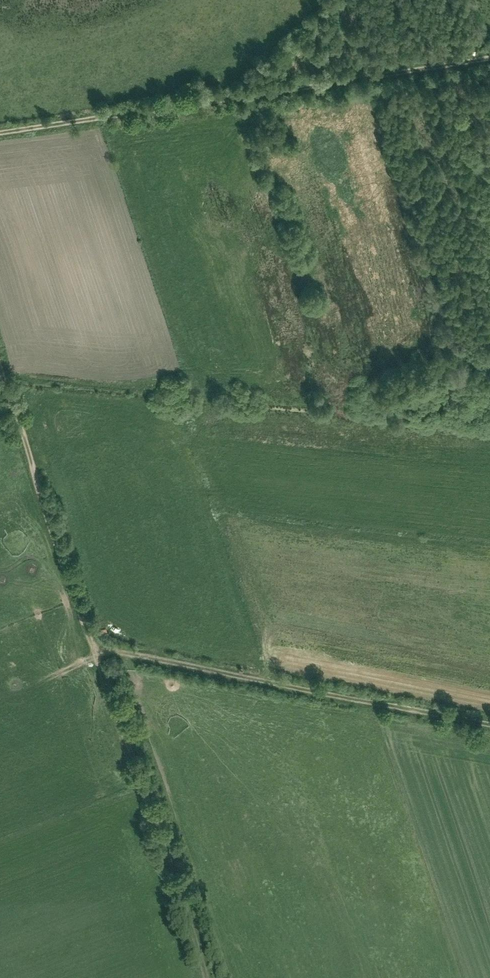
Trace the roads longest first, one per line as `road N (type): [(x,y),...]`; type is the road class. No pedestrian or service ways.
road 1 (track): [(0,130),(489,56)]
road 2 (track): [(101,653),(489,727)]
road 3 (track): [(212,977),(101,653)]
road 4 (track): [(0,356),(101,653)]

